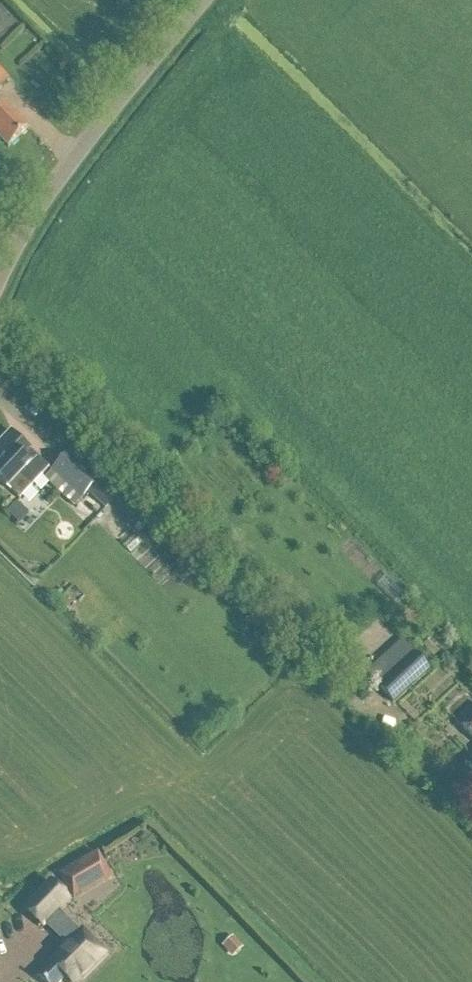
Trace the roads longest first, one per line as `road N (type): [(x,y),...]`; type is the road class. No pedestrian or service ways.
road 1 (unclassified): [(471,846),(0,376)]
road 2 (unclassified): [(0,285),(42,189),(203,0)]

